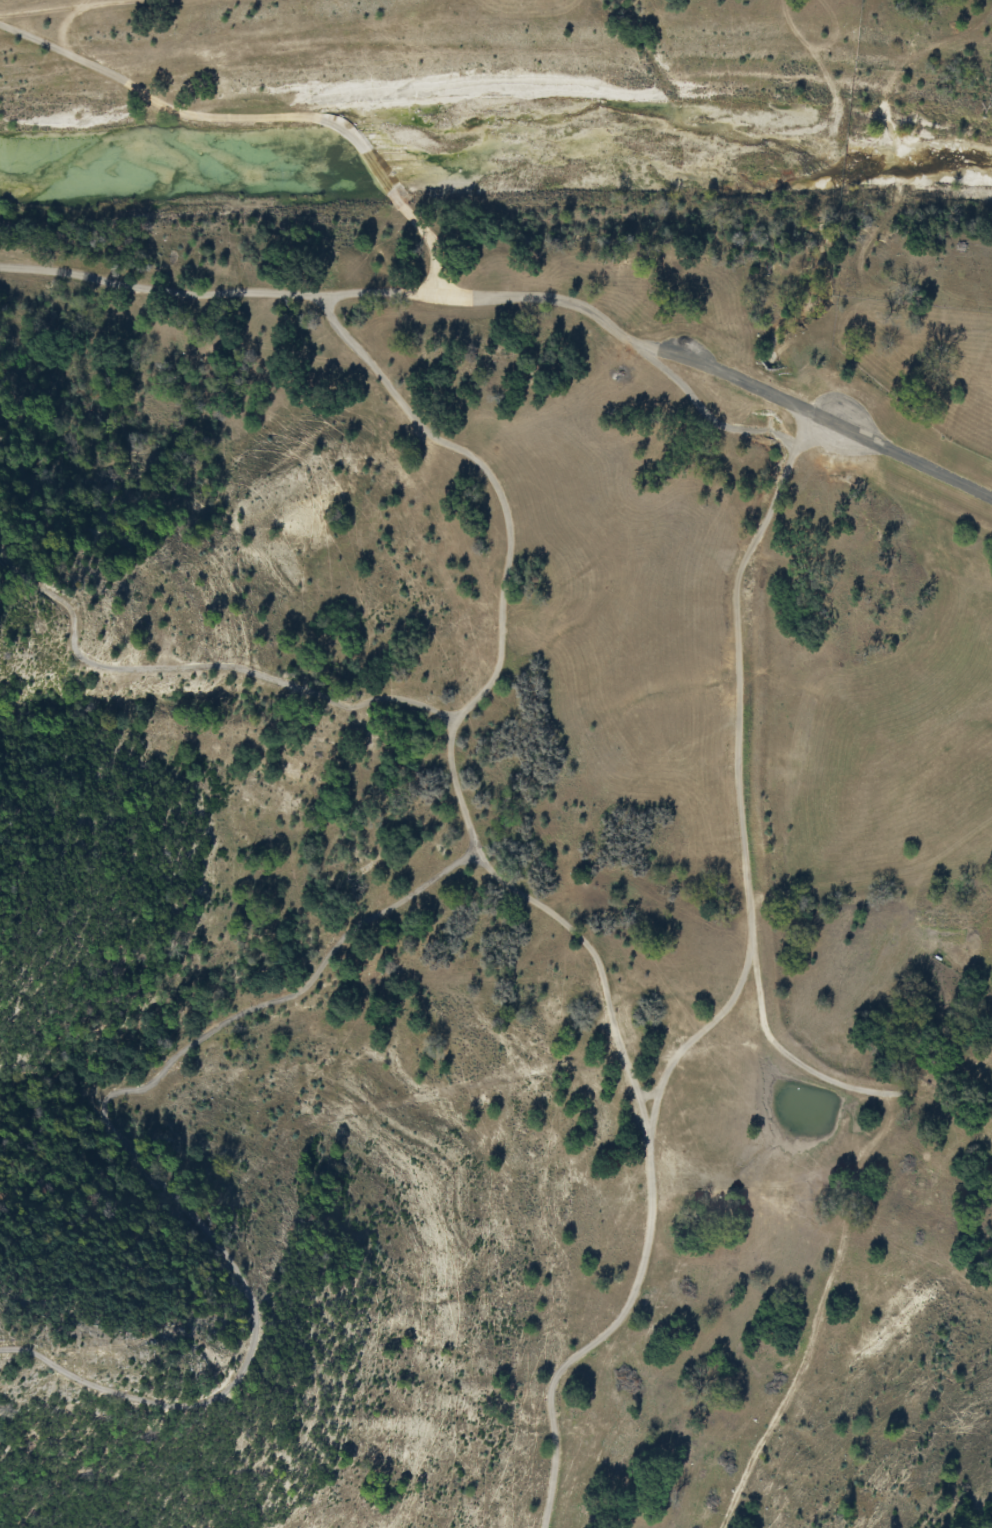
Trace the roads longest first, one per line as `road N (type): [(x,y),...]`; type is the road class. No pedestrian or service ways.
road 1 (track): [(824,415),(785,475),(743,571),(740,781),(757,952),(731,1006),(667,1072),(657,1123),(656,1235),(638,1300),(558,1374),(562,1463),(550,1527)]
road 2 (track): [(991,820),(934,861),(756,899)]

